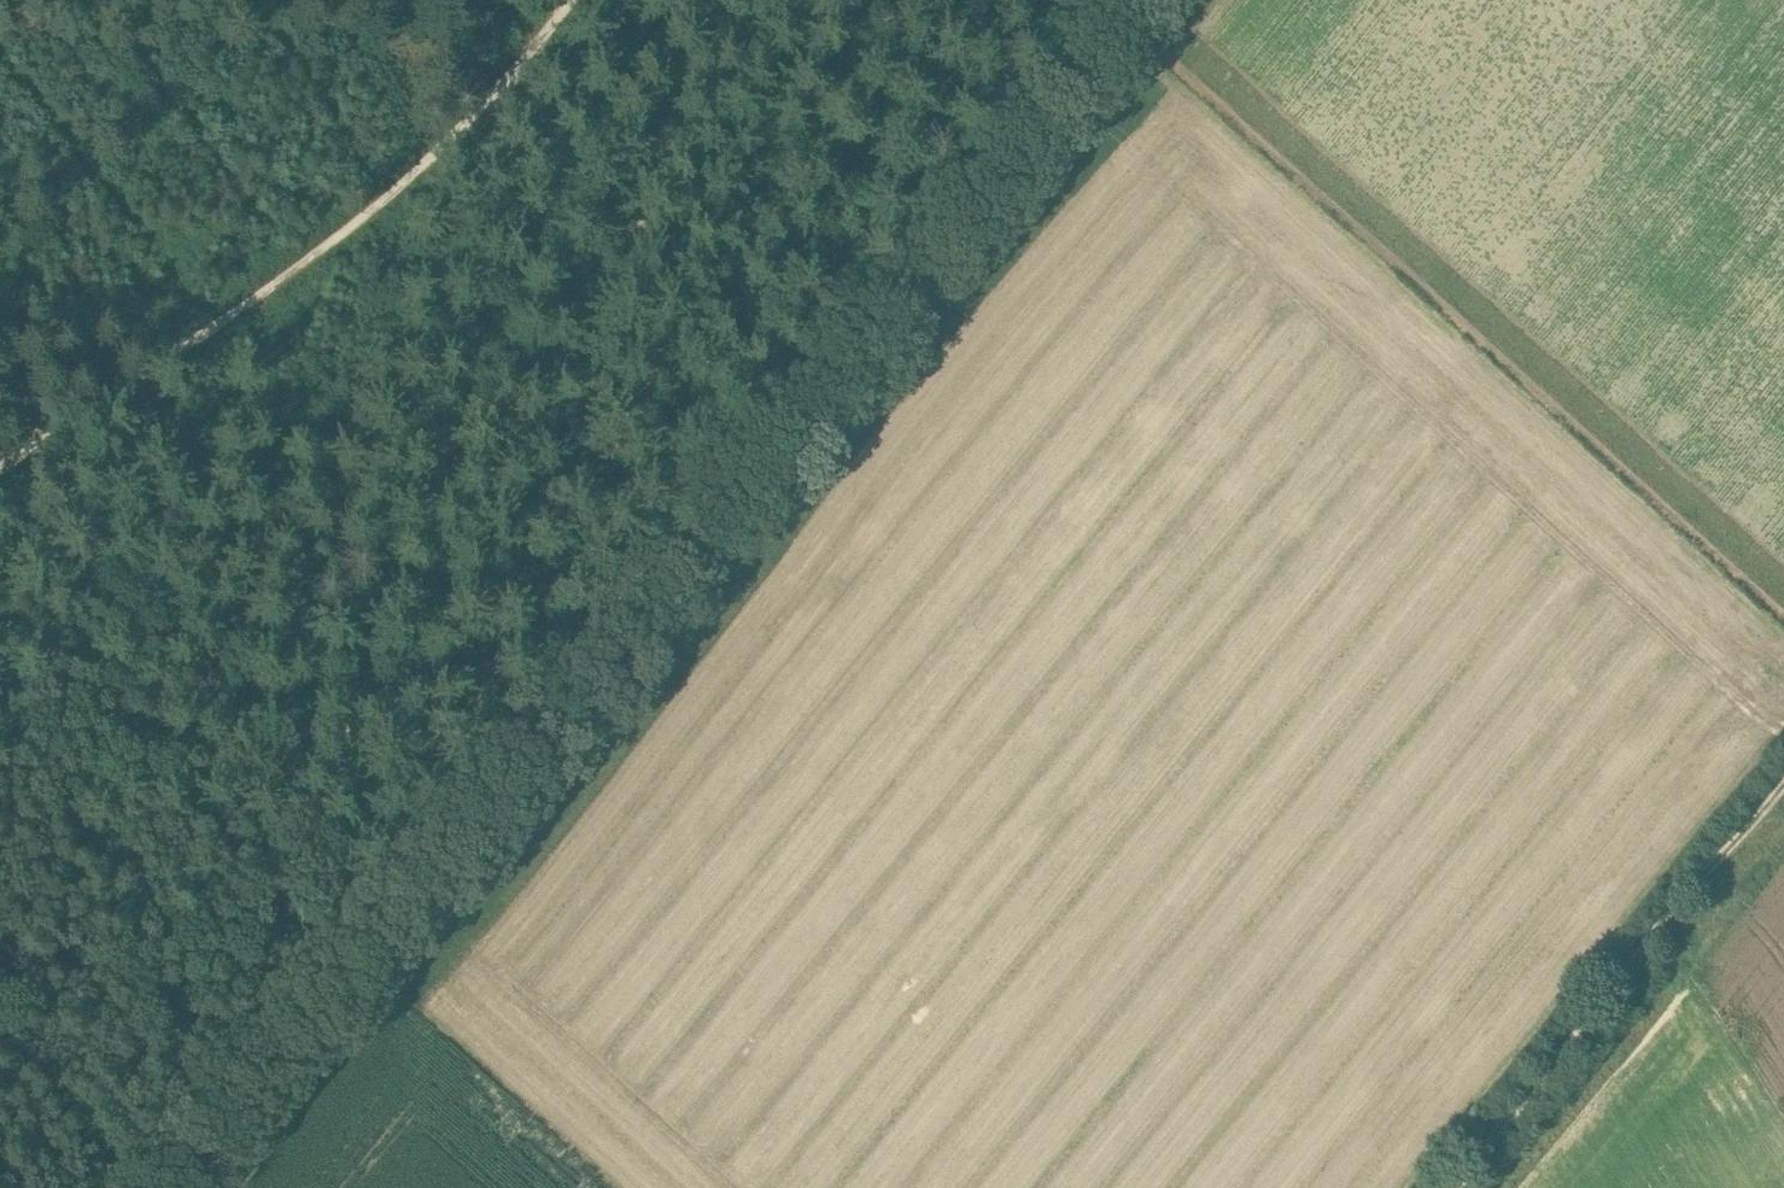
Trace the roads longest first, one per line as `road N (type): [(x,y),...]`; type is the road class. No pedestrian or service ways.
road 1 (track): [(541,46),(385,193),(30,442)]
road 2 (track): [(1783,762),(1439,1187)]

